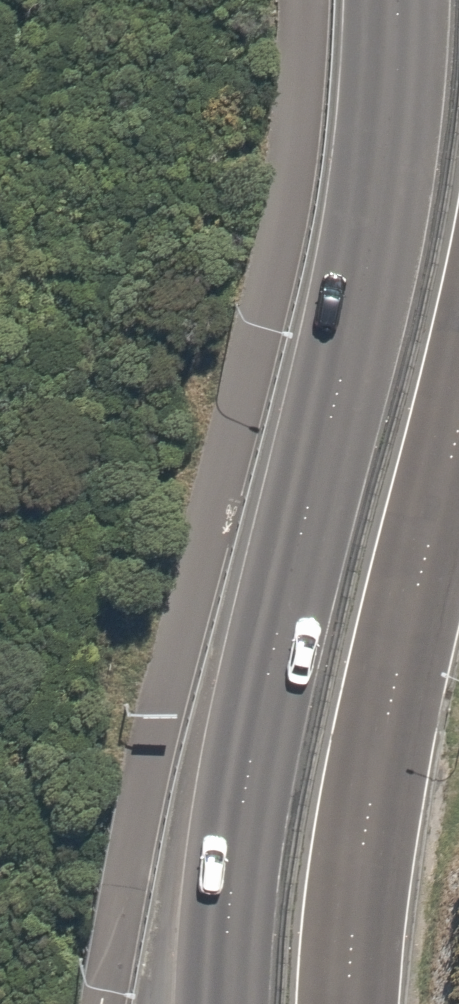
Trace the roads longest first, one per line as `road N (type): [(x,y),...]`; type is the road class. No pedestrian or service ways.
road 1 (secondary): [(224,1003),(249,759),(391,164),(397,0)]
road 2 (secondary): [(458,429),(388,711),(355,918),(350,1003)]

